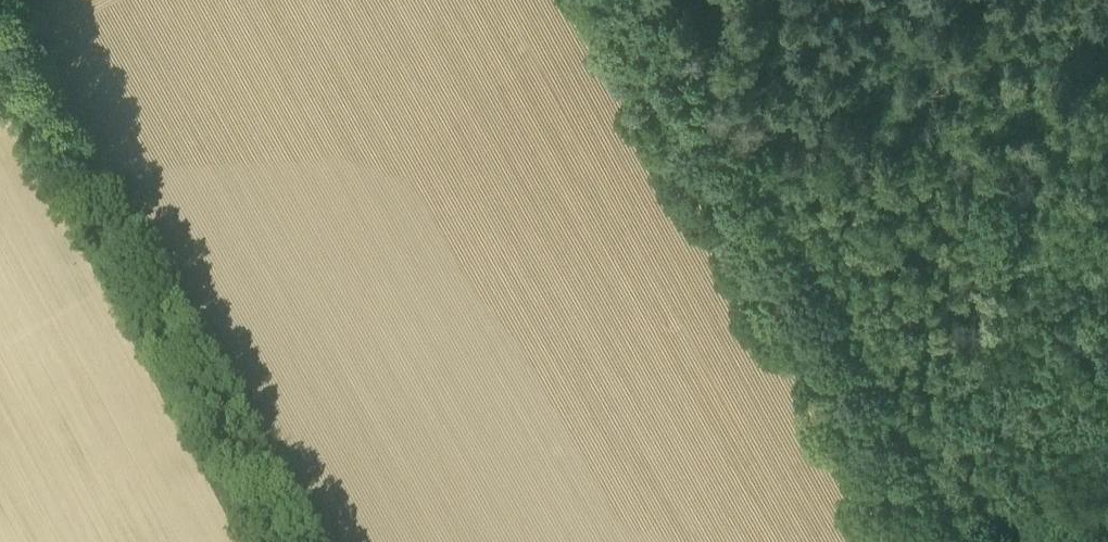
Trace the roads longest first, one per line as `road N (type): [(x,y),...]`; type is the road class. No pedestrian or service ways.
road 1 (track): [(0,146),(235,541)]

